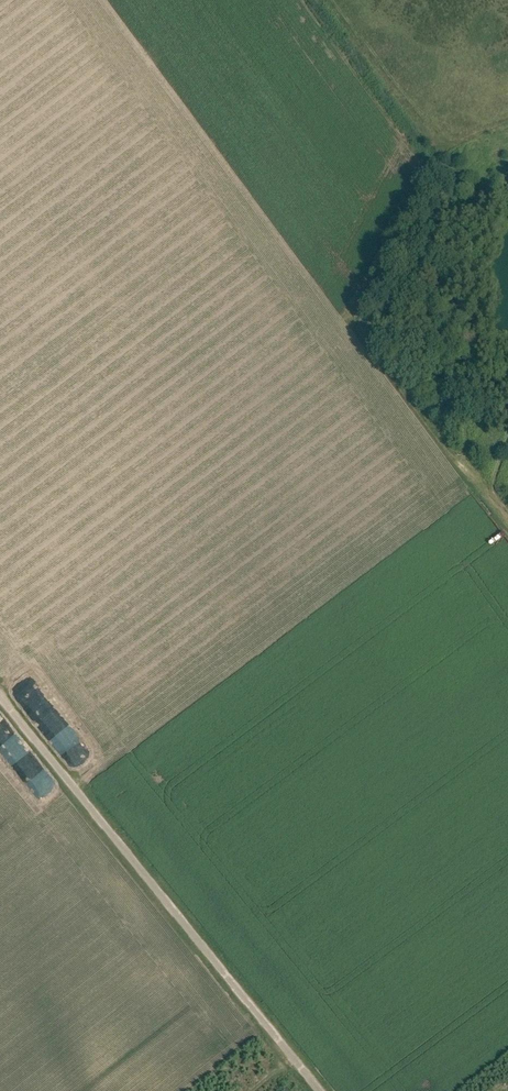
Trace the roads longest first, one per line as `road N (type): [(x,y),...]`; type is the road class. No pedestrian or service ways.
road 1 (unclassified): [(321,1090),(0,696)]
road 2 (track): [(507,516),(360,336)]

